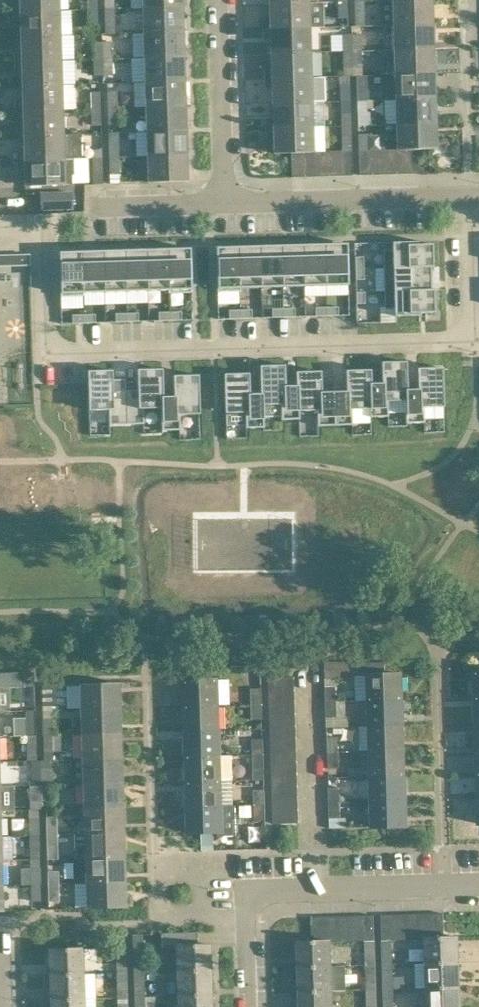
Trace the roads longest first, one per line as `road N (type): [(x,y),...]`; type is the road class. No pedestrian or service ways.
road 1 (residential): [(475,341),(49,355),(41,227),(0,228)]
road 2 (residential): [(470,196),(225,205)]
road 3 (residential): [(478,884),(271,890),(251,898)]
road 4 (residential): [(225,205),(218,0)]
road 5 (residential): [(470,196),(475,341)]
road 6 (residential): [(225,205),(91,208)]

